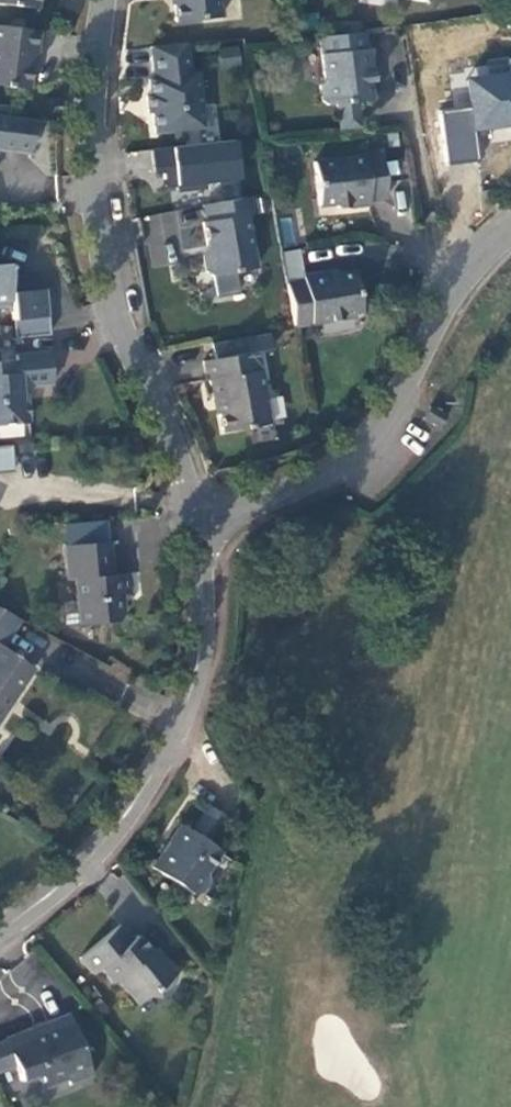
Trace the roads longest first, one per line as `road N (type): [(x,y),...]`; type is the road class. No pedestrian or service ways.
road 1 (residential): [(196,518),(115,235),(99,138),(107,0)]
road 2 (residential): [(0,935),(101,850),(174,741),(204,620),(196,518)]
road 3 (residential): [(196,518),(331,485),(418,384),(470,277)]

